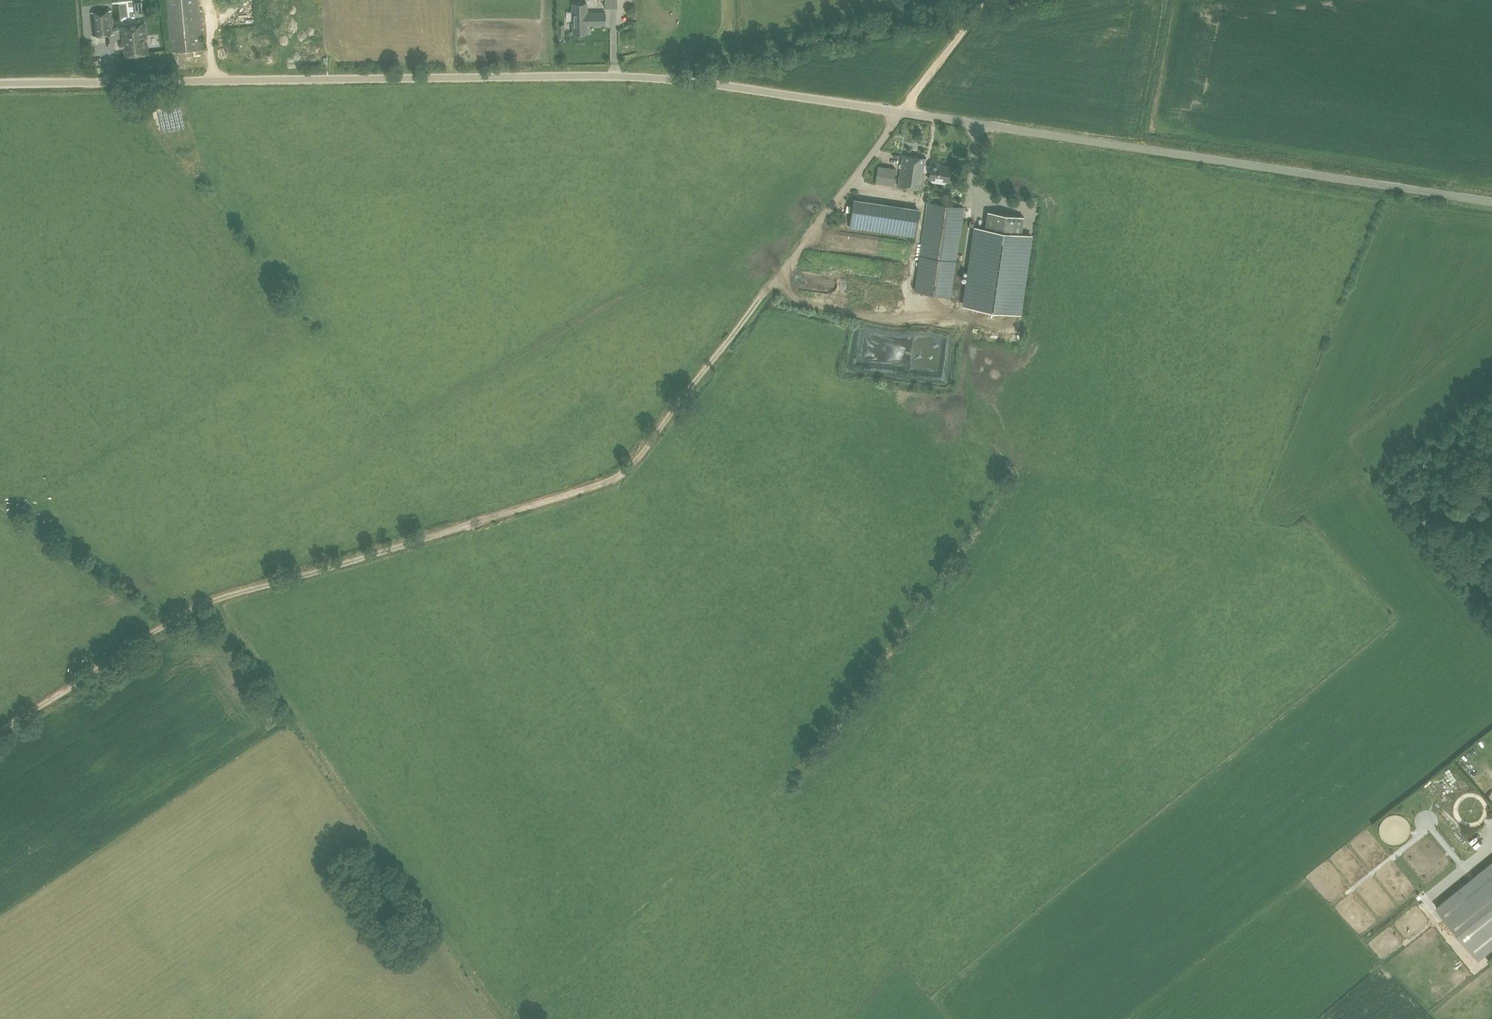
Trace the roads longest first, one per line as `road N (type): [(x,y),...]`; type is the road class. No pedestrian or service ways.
road 1 (track): [(0,733),(200,607),(625,472),(995,0)]
road 2 (unclassified): [(0,81),(636,77),(904,112)]
road 3 (unclassified): [(1491,201),(904,112)]

